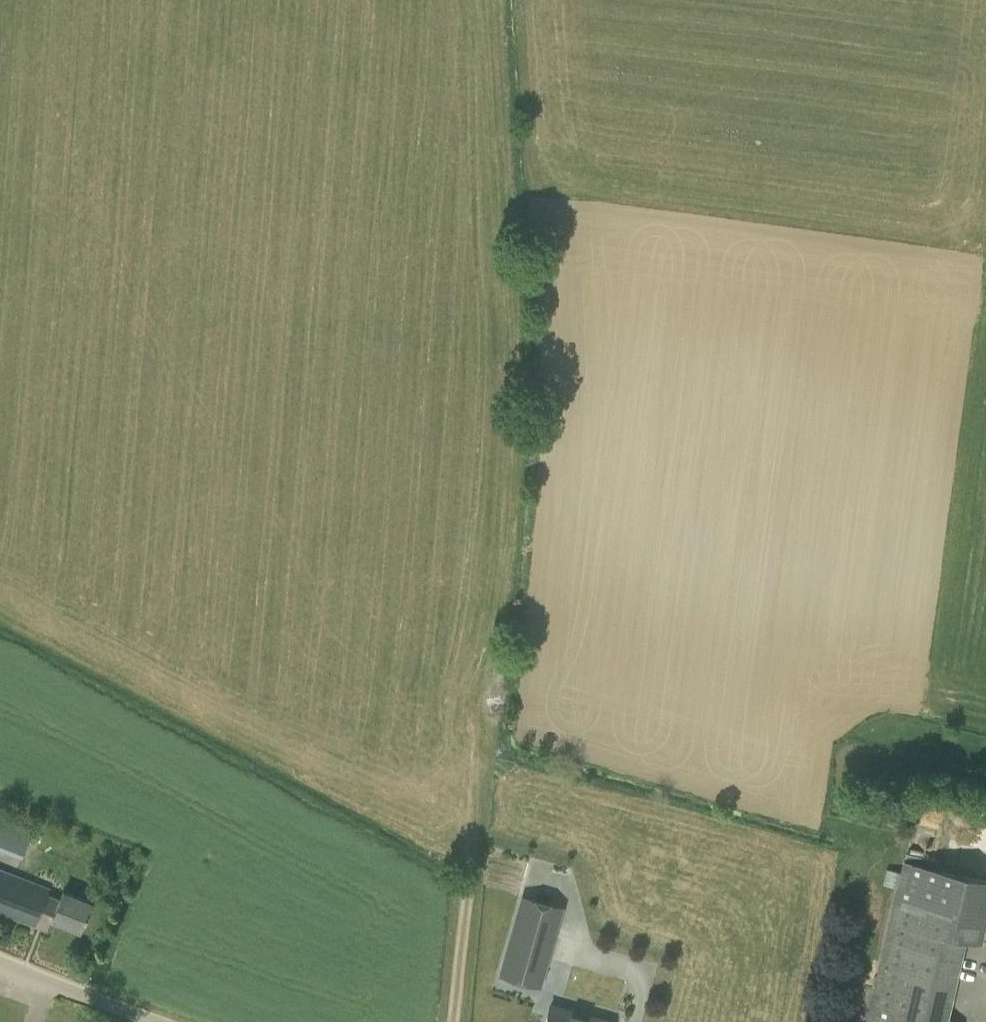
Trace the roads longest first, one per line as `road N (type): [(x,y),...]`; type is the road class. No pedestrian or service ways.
road 1 (unclassified): [(152,1021),(0,963)]

